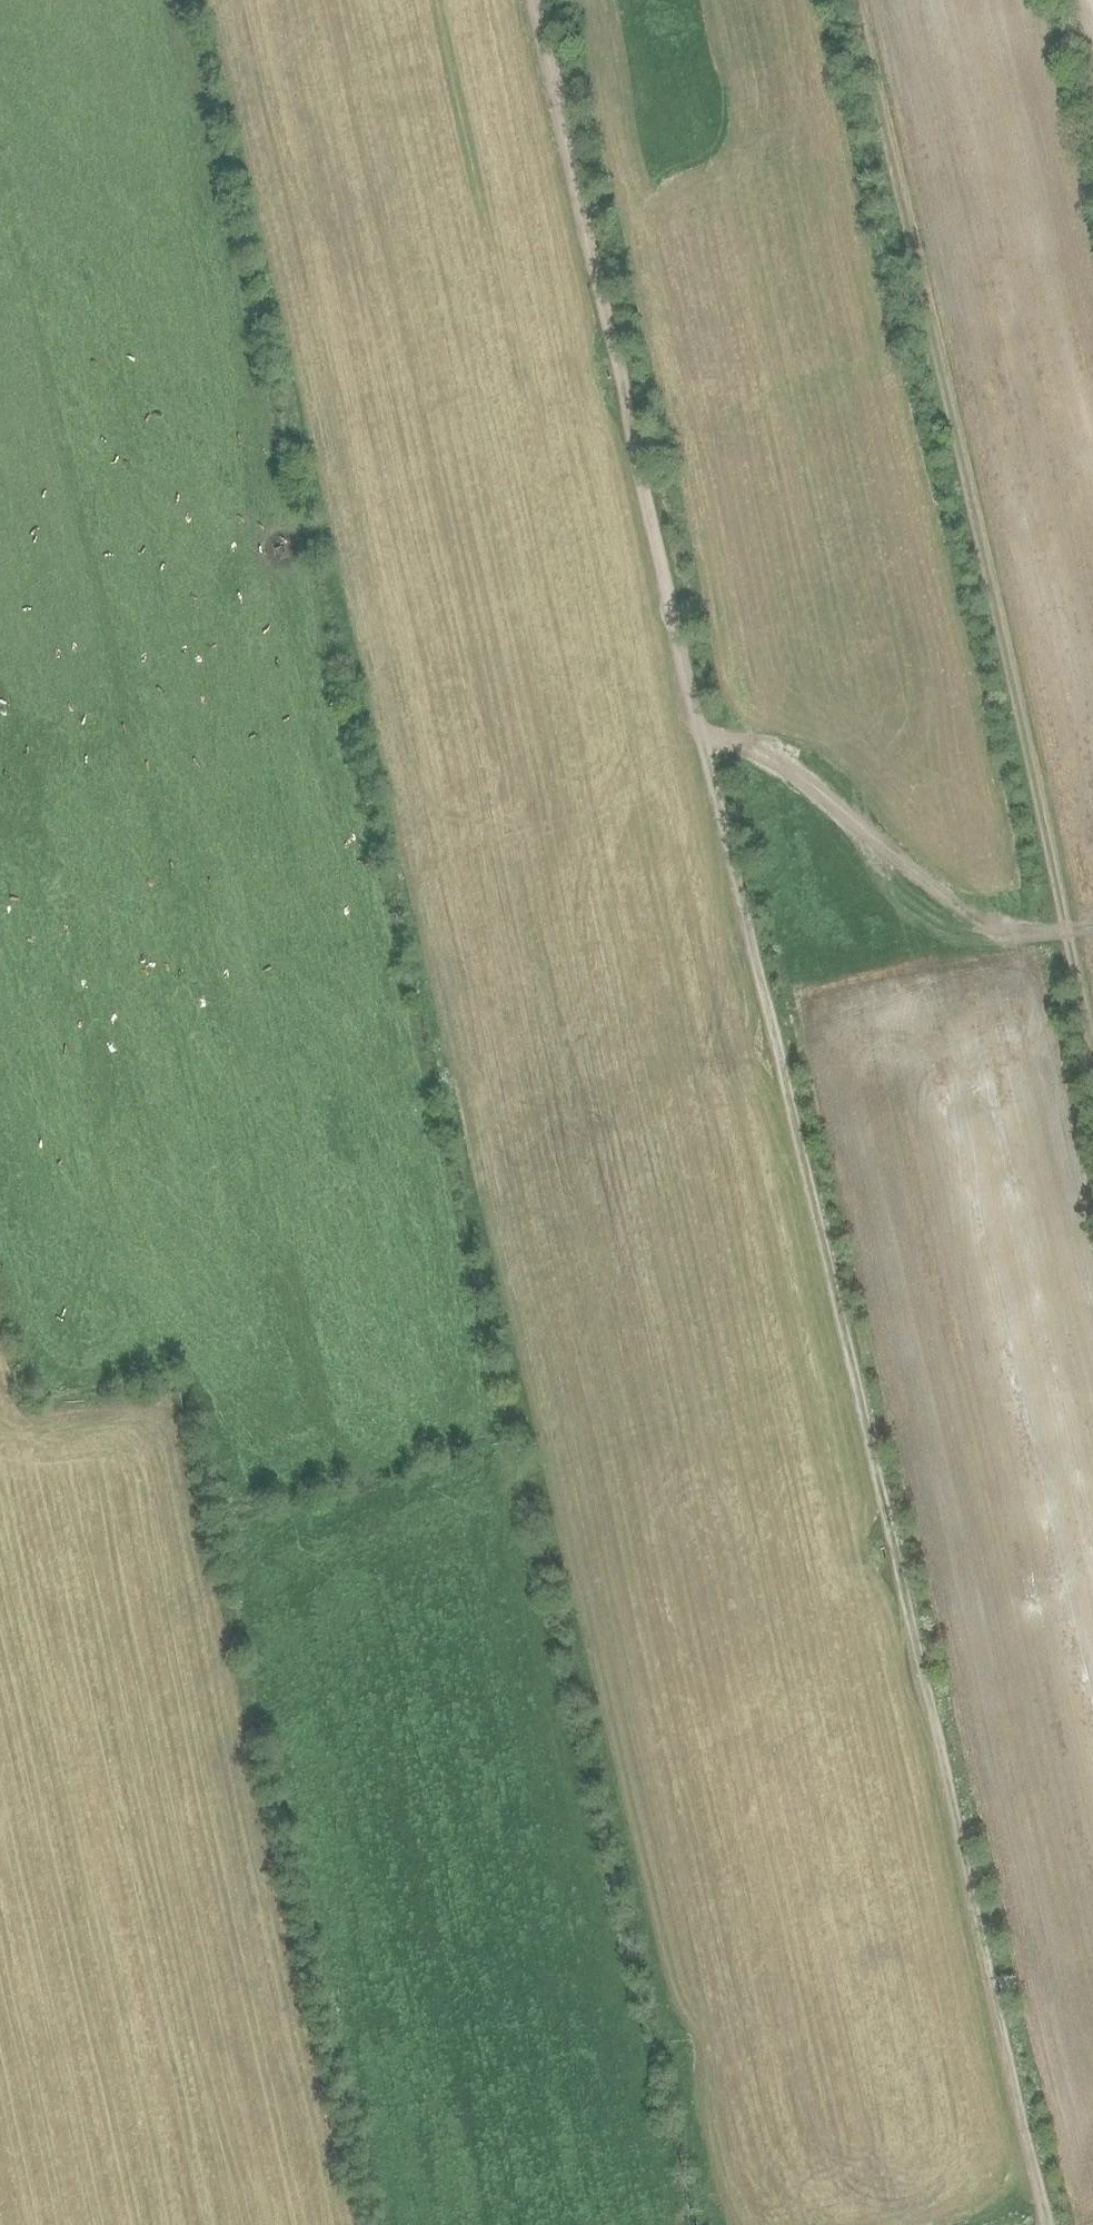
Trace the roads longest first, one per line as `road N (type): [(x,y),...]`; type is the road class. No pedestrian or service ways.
road 1 (track): [(1092,987),(864,0)]

